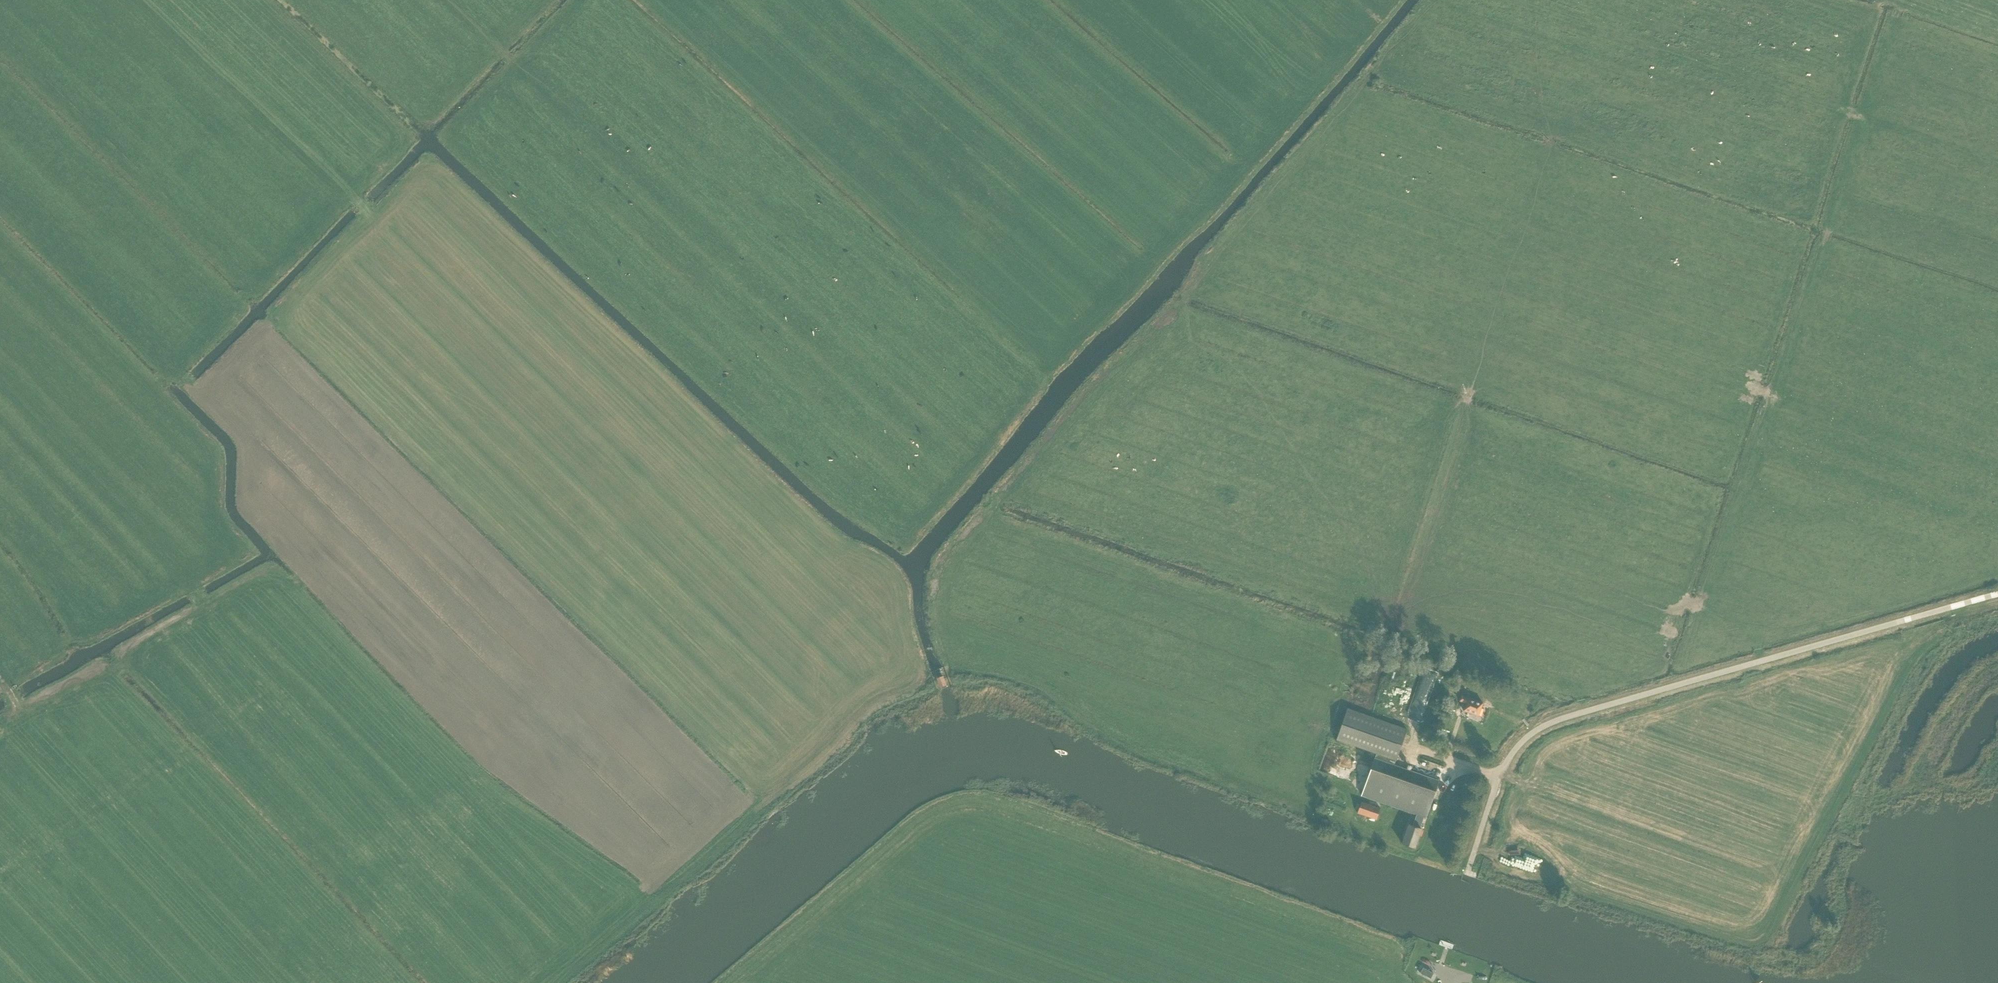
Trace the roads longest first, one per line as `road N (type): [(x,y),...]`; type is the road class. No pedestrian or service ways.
road 1 (unclassified): [(1467,875),(1511,758),(1550,724),(1997,596)]

